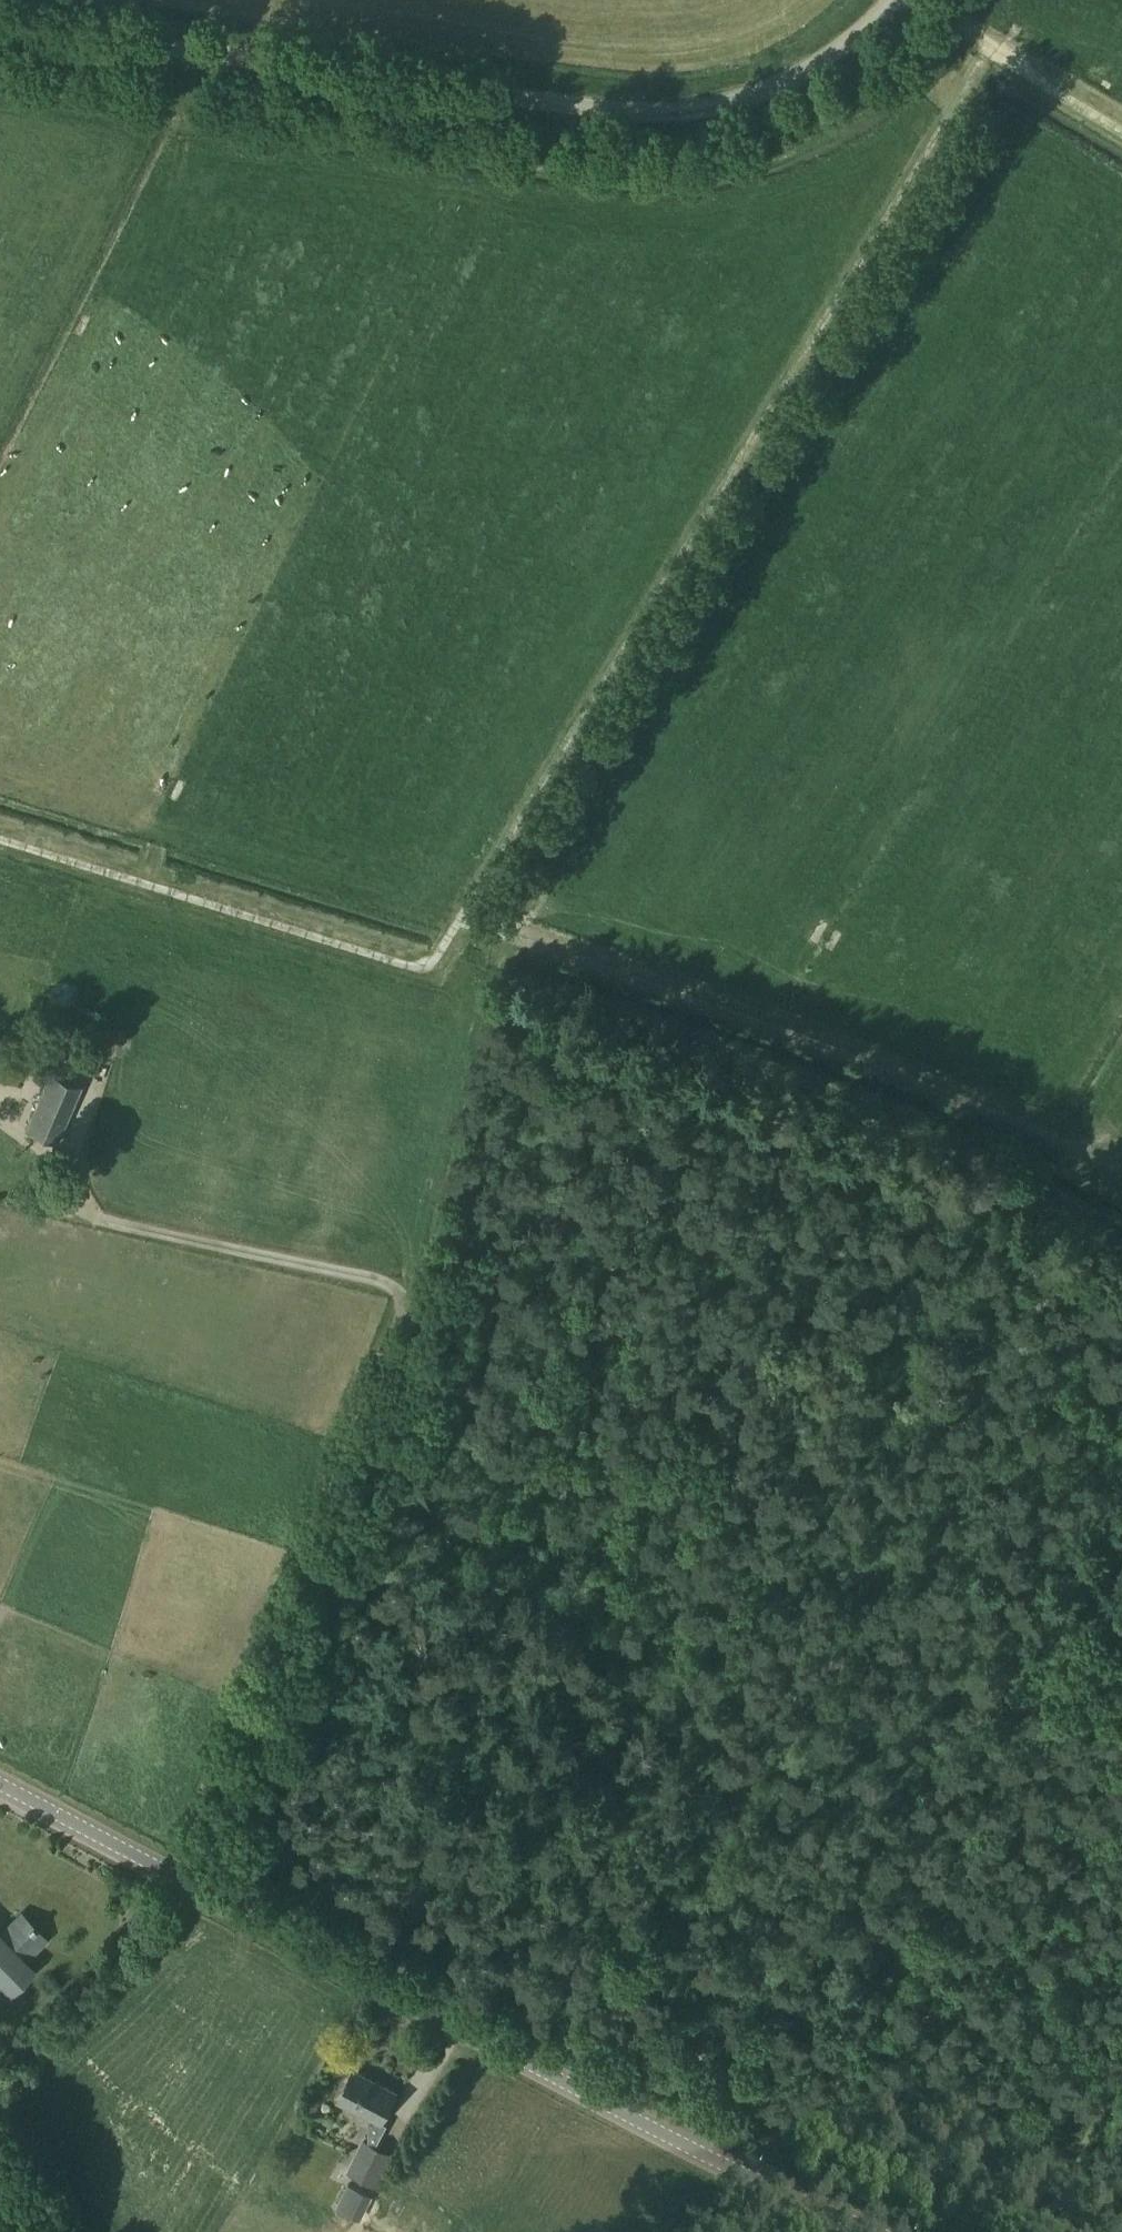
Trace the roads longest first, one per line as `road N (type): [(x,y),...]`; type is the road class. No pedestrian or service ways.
road 1 (tertiary): [(866,2231),(739,2175),(0,1782)]
road 2 (unclassified): [(0,16),(354,77),(642,105),(739,95),(813,60),(877,0)]

